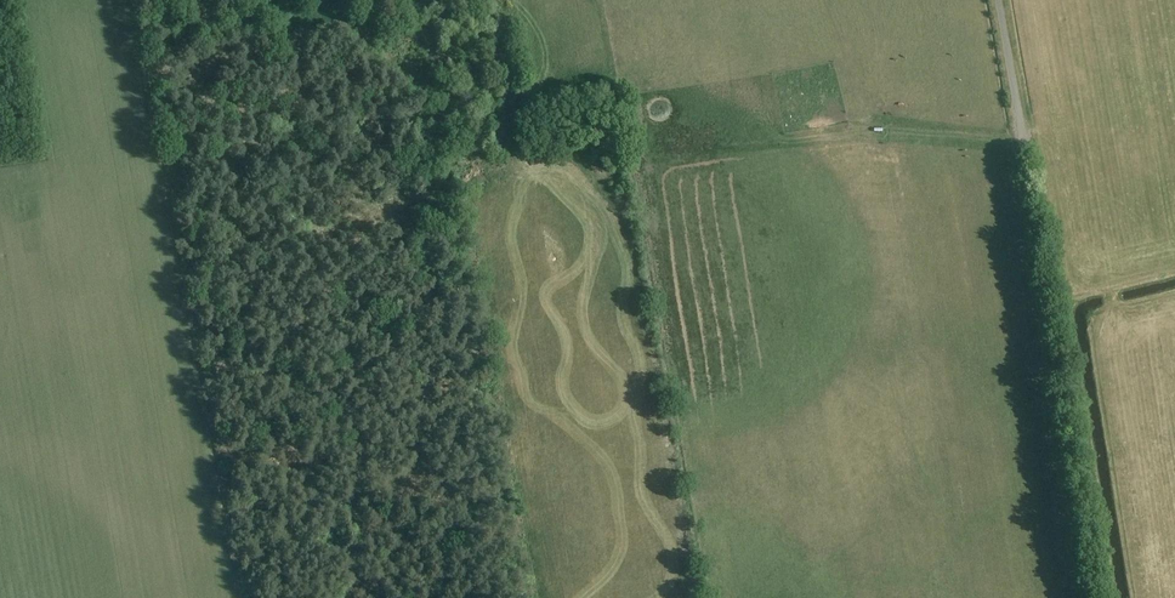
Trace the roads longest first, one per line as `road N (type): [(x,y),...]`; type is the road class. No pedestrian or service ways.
road 1 (track): [(404,0),(356,25),(284,34),(225,5)]
road 2 (unclassified): [(1023,143),(999,0)]

